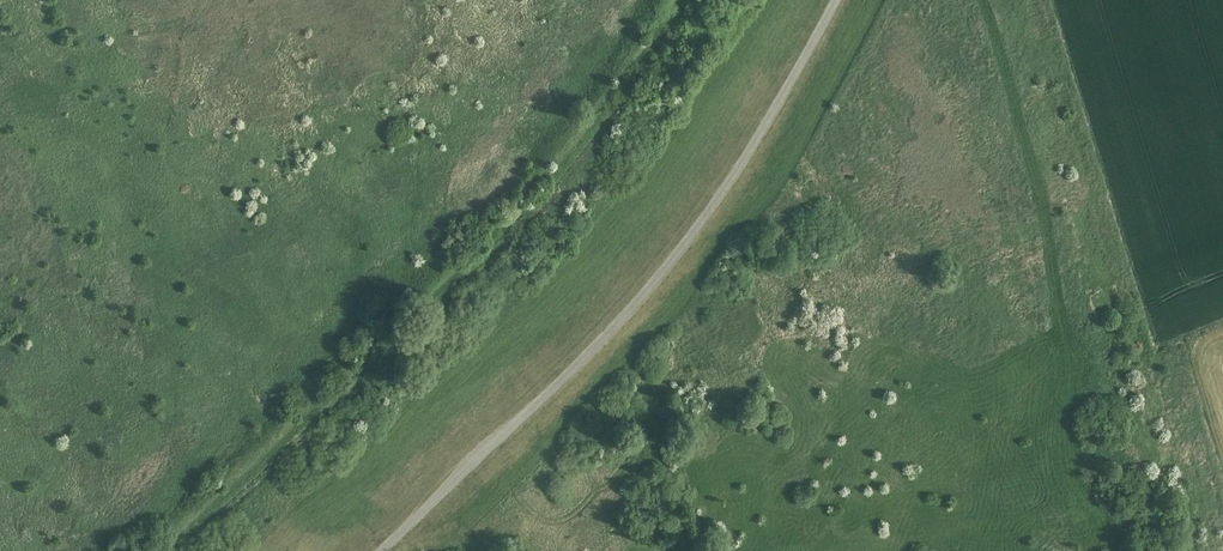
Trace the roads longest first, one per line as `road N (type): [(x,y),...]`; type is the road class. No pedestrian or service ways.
road 1 (track): [(978,0),(1037,200),(1074,396),(1070,419),(1096,465),(1116,550)]

